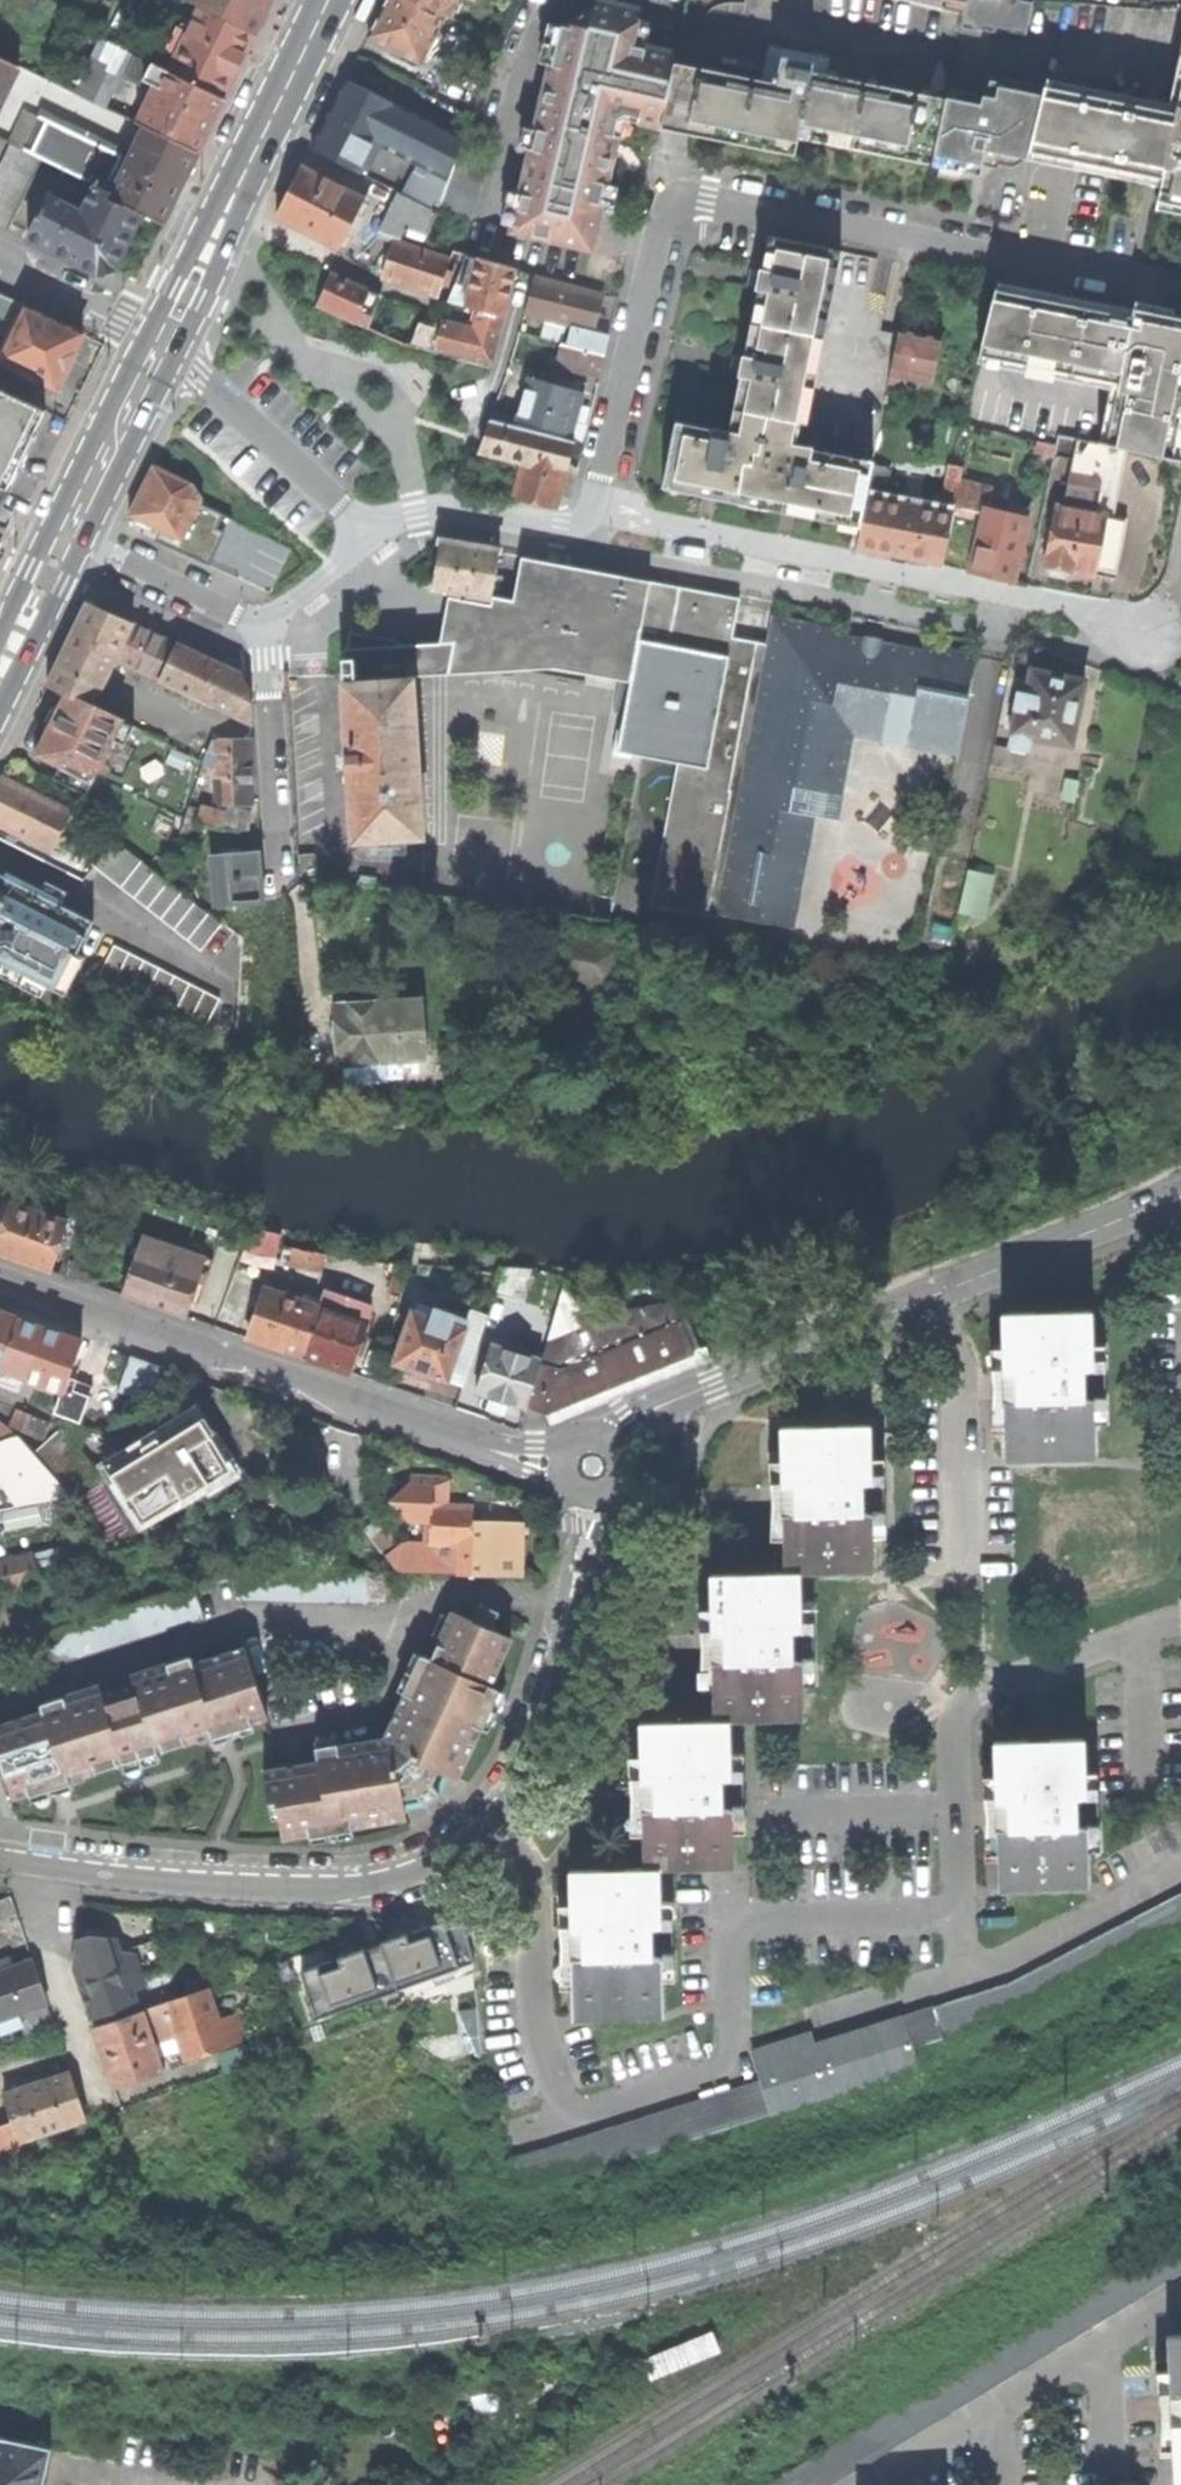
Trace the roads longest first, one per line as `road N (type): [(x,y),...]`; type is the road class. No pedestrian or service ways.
road 1 (residential): [(0,1856),(229,1884),(446,1870),(520,1807),(606,1523),(601,1496)]
road 2 (residential): [(1069,263),(723,193),(685,202),(661,233),(595,532)]
road 3 (residential): [(620,1439),(897,1307),(1180,1197)]
road 4 (residential): [(0,1282),(516,1454),(568,1453)]
road 5 (residential): [(595,532),(1153,642)]
road 6 (secondary): [(164,336),(327,0)]
road 7 (residential): [(268,633),(422,518),(449,512),(595,532)]
road 8 (residential): [(268,633),(283,893)]
road 9 (secondary): [(64,543),(164,336)]
road 10 (residential): [(64,543),(268,633)]
road 11 (residential): [(164,336),(0,259)]
road 12 (secondary): [(0,674),(64,543)]

